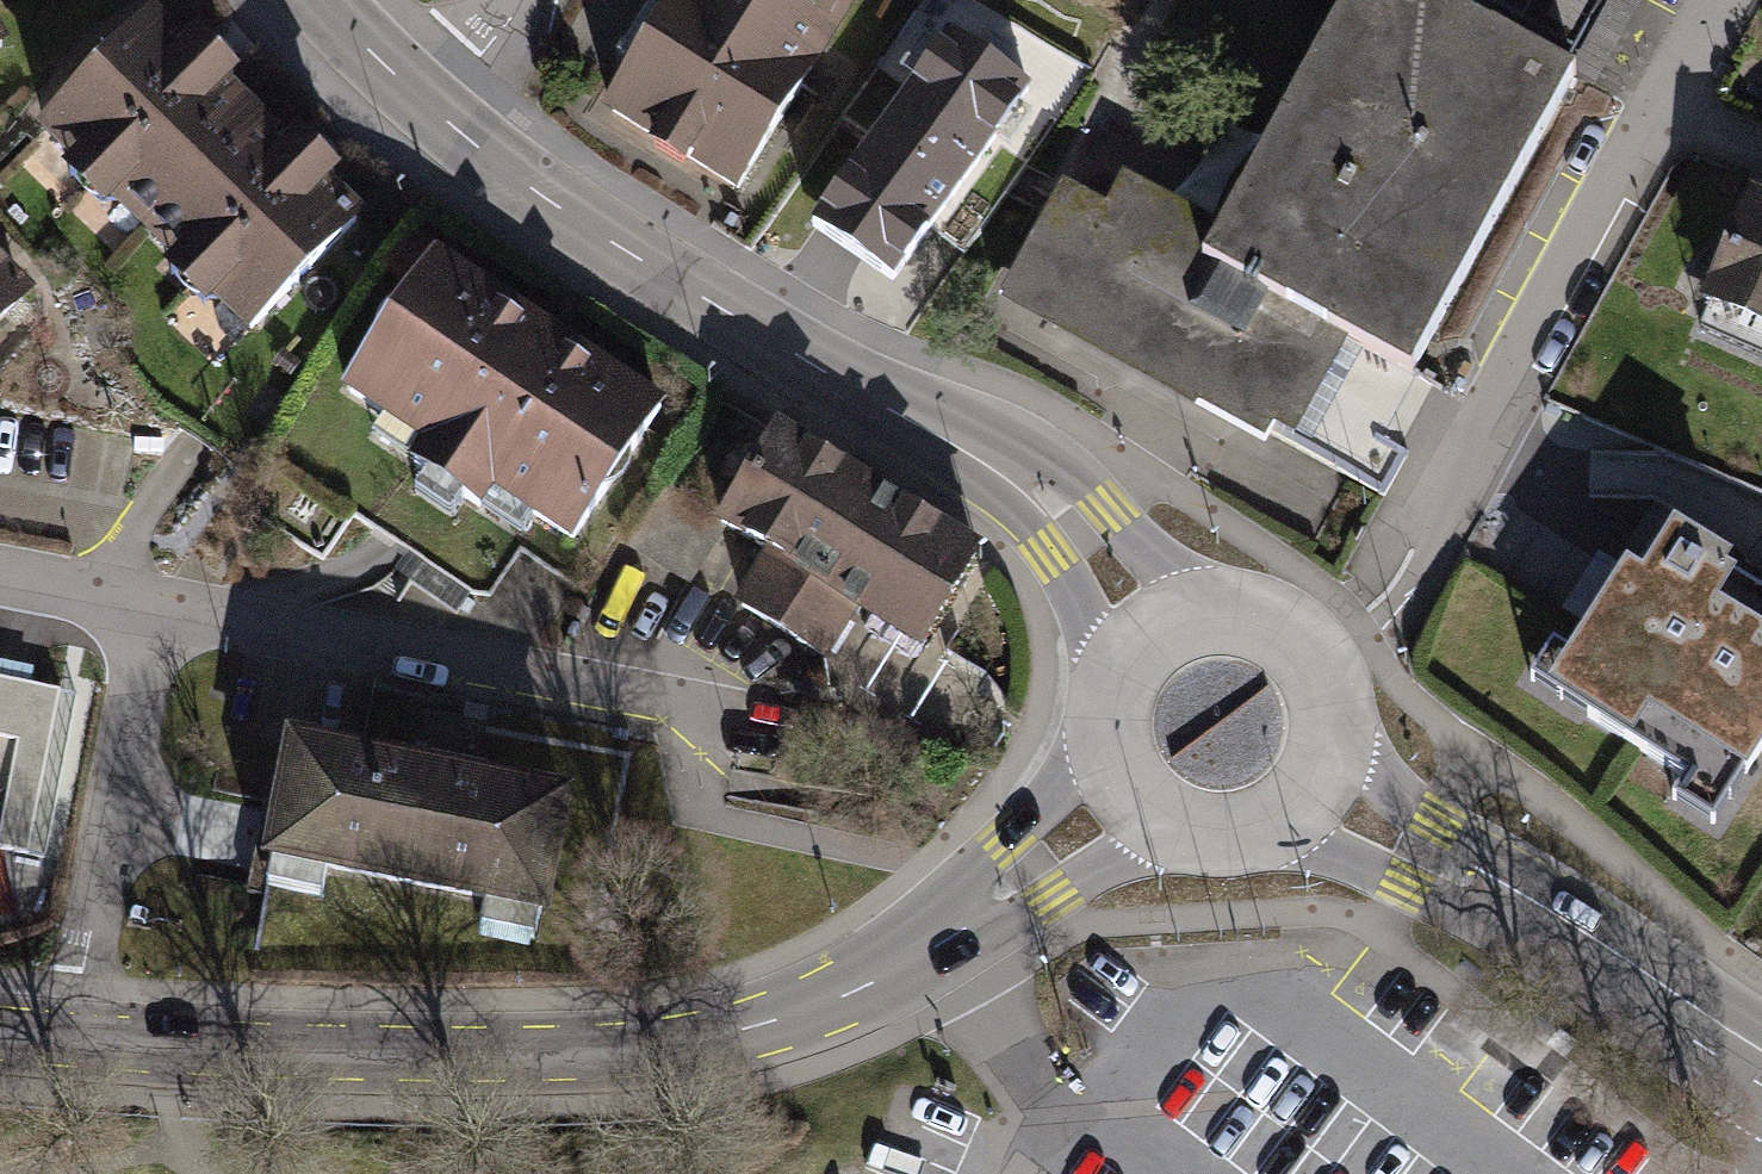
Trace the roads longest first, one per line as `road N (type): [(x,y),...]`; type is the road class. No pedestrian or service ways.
road 1 (tertiary): [(1135,792),(866,984),(795,1015),(664,1049),(395,1057),(59,1039)]
road 2 (secondary): [(1150,642),(1076,530),(992,468),(624,252),(453,132)]
road 3 (residential): [(1314,675),(1369,639),(1724,0)]
road 4 (residential): [(160,609),(693,713)]
road 5 (secondary): [(1761,1054),(1304,790)]
road 6 (residential): [(160,609),(59,1039)]
road 7 (secondary): [(1135,792),(1188,827),(1220,832),(1252,827),(1304,790)]
road 8 (secondary): [(1314,675),(1270,630),(1240,619),(1208,618),(1150,642)]
road 9 (secondary): [(453,132),(319,0)]
road 10 (secondary): [(1150,642),(1114,697),(1118,763),(1135,792)]
road 11 (residential): [(0,577),(160,609)]
road 12 (residential): [(523,0),(453,132)]
road 13 (secondary): [(1304,790),(1326,734),(1314,675)]

